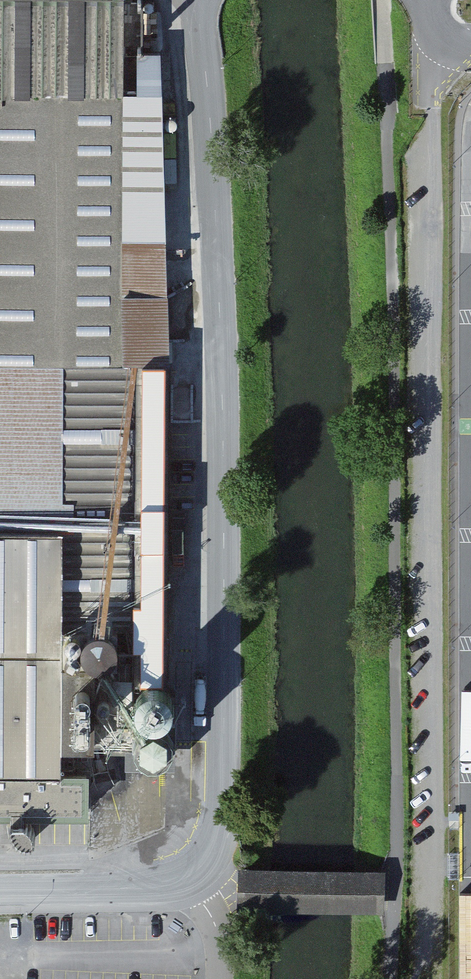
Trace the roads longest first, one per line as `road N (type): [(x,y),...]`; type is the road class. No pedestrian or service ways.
road 1 (track): [(380,0),(397,460),(392,978)]
road 2 (unclassified): [(192,879),(221,852),(229,822),(224,343),(203,0)]
road 3 (residential): [(0,890),(163,888),(192,879)]

